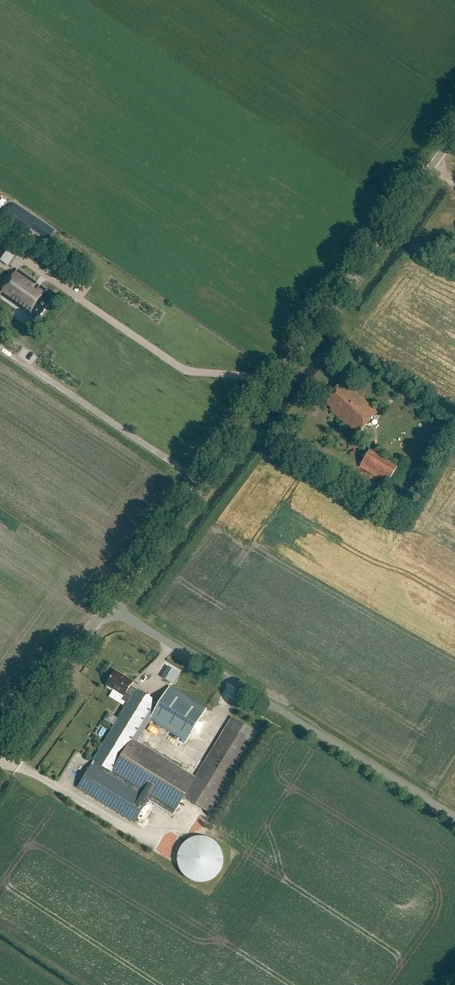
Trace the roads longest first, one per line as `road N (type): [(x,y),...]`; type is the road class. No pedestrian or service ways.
road 1 (unclassified): [(113,599),(454,131)]
road 2 (unclassified): [(454,815),(113,599)]
road 3 (unclassified): [(0,751),(113,599)]

